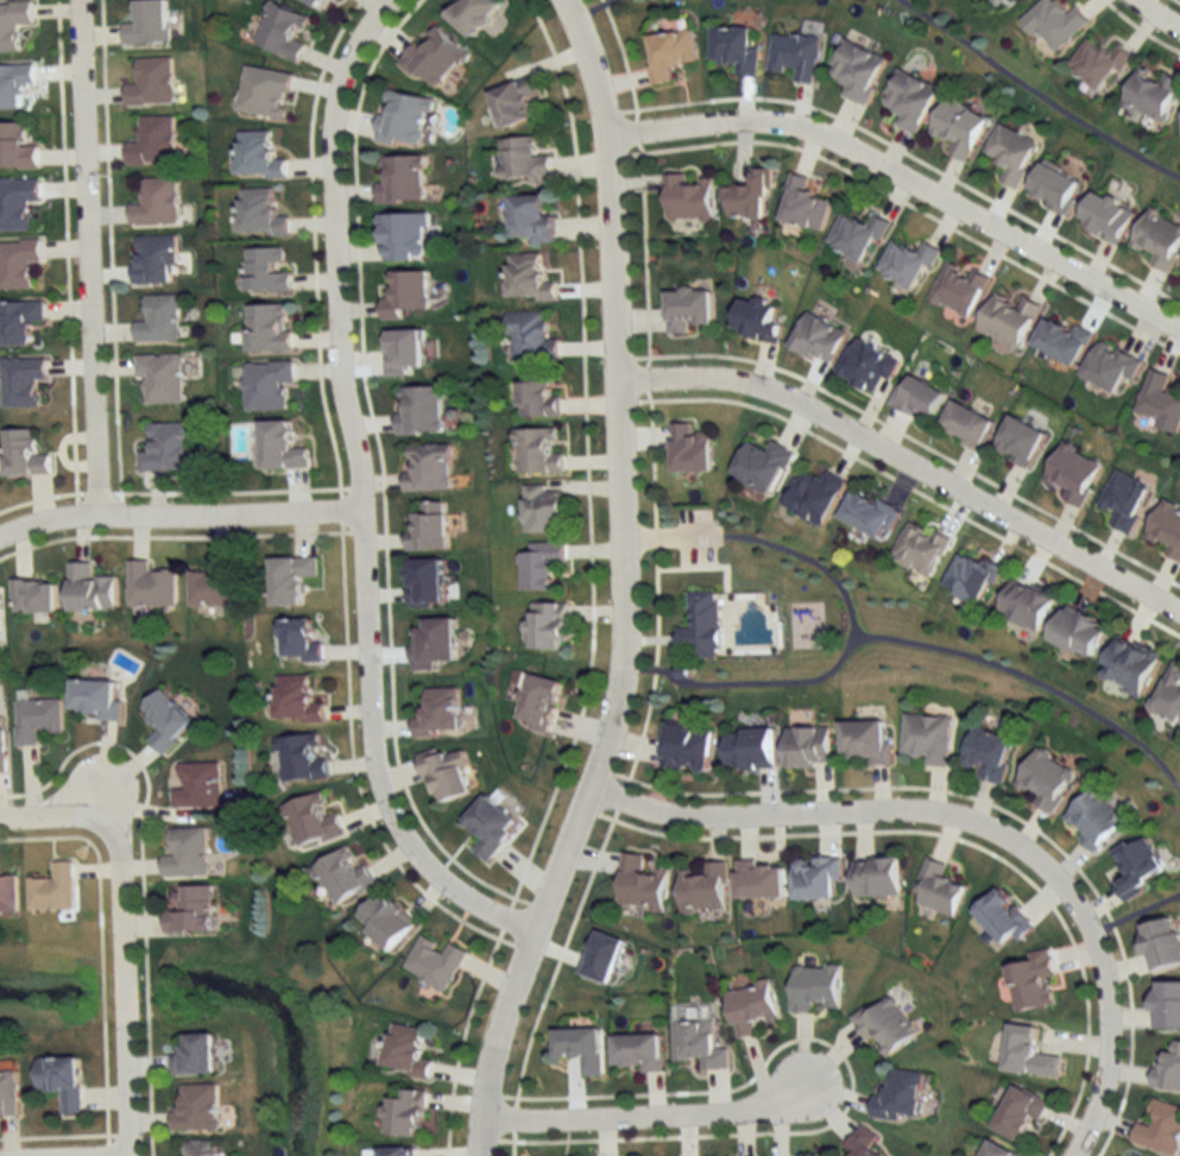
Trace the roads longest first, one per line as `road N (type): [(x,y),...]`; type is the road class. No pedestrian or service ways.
road 1 (residential): [(554,0),(601,141),(624,601),(620,684),(612,737),(484,1078),(478,1155)]
road 2 (residential): [(535,935),(462,896),(405,845),(376,772),(360,480),(340,372),(333,143),(343,76),(390,0)]
road 3 (residential): [(601,141),(721,128),(799,135),(1179,337)]
road 4 (residential): [(612,384),(727,386),(776,402),(1179,617)]
road 5 (residential): [(589,787),(668,817),(866,813),(959,821),(1029,865),(1092,941)]
road 6 (residential): [(96,514),(79,0)]
road 7 (residential): [(0,533),(96,514),(358,514)]
road 8 (residential): [(478,1123),(738,1120),(759,1116),(814,1073)]
road 9 (residential): [(107,821),(122,851),(131,1151)]
road 10 (residential): [(1082,1155),(1110,1081),(1113,1038),(1104,965),(1092,941)]

